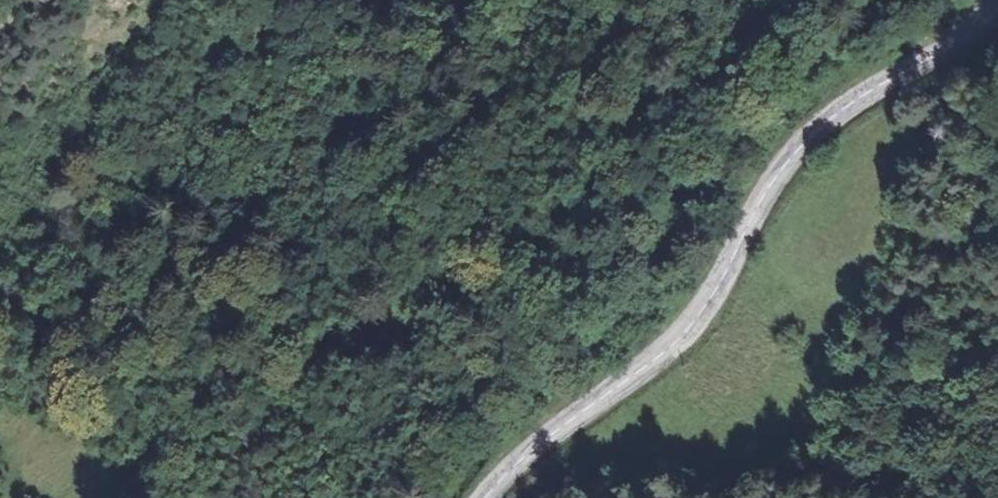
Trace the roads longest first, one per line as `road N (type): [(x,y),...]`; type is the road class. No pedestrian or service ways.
road 1 (tertiary): [(997,11),(848,105),(797,147),(760,200),(713,297),(678,340),(526,454),(484,497)]

